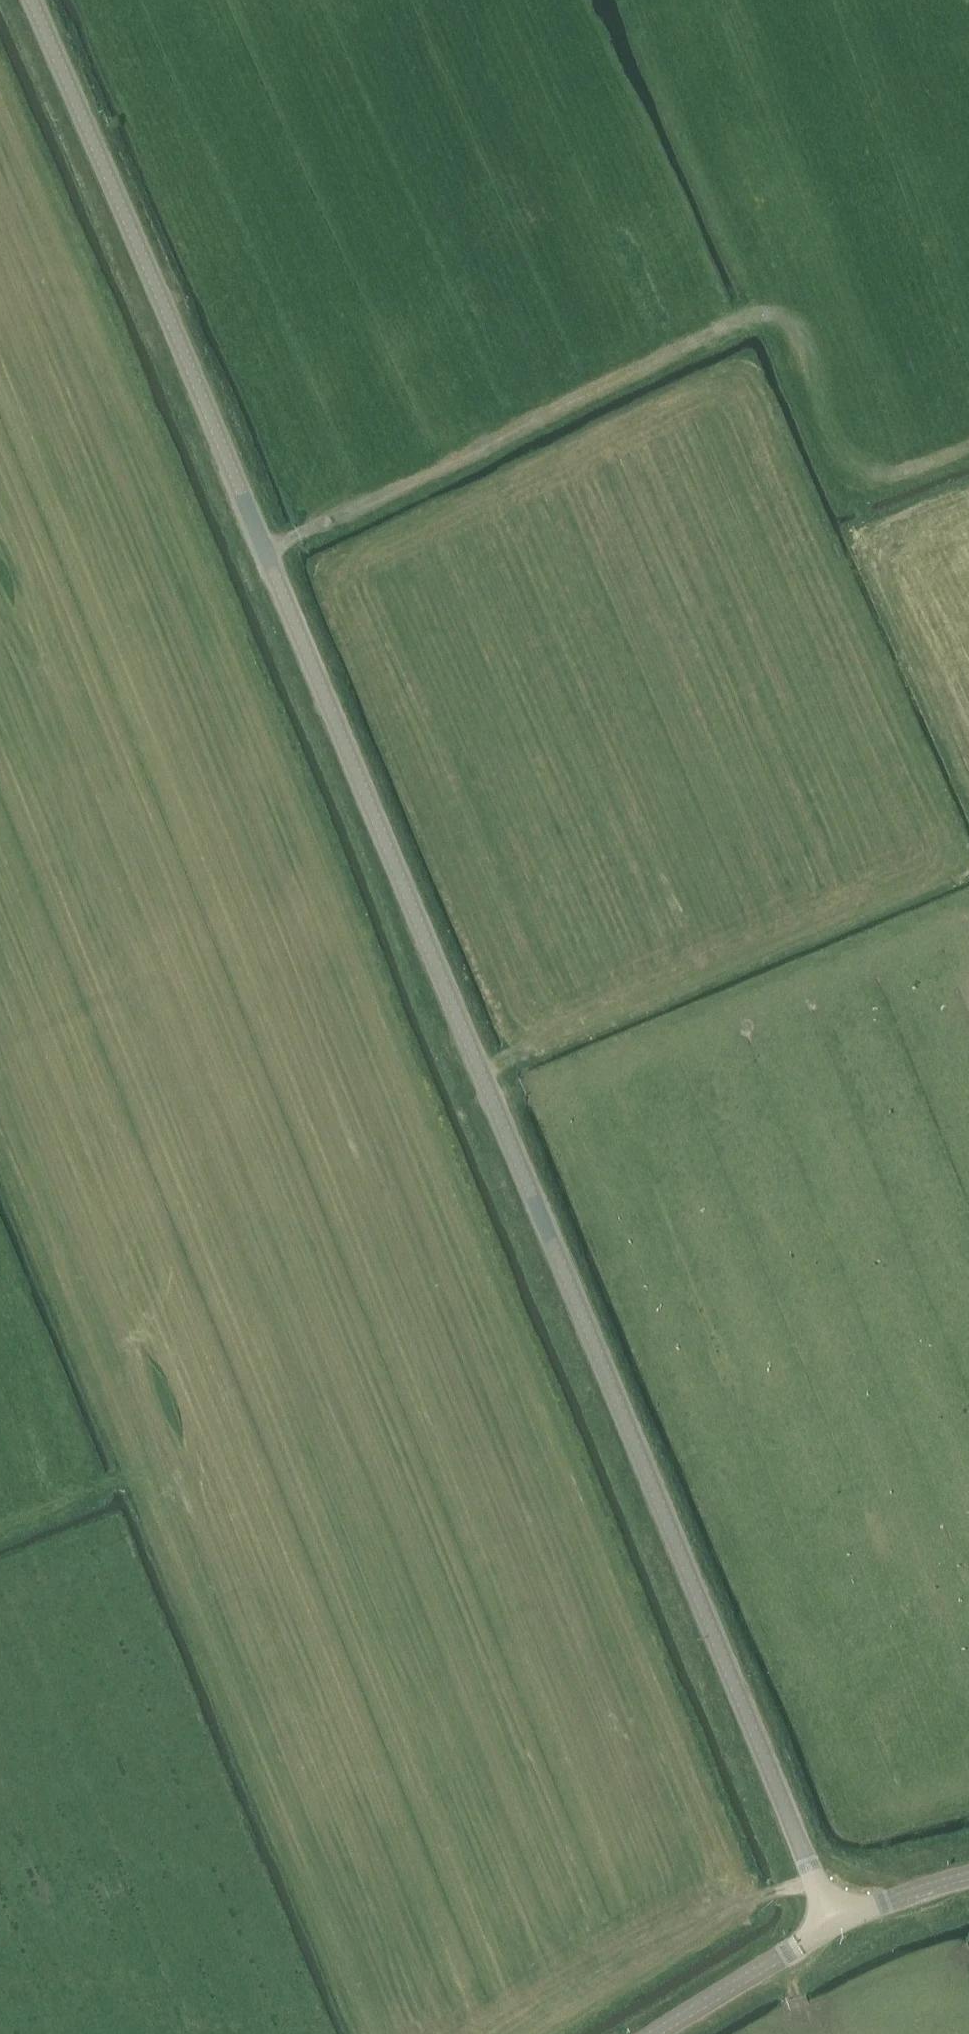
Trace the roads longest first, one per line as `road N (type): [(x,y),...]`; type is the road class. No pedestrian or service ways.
road 1 (tertiary): [(836,1925),(31,0)]
road 2 (tertiary): [(653,2033),(836,1925)]
road 3 (tertiary): [(836,1925),(968,1877)]

